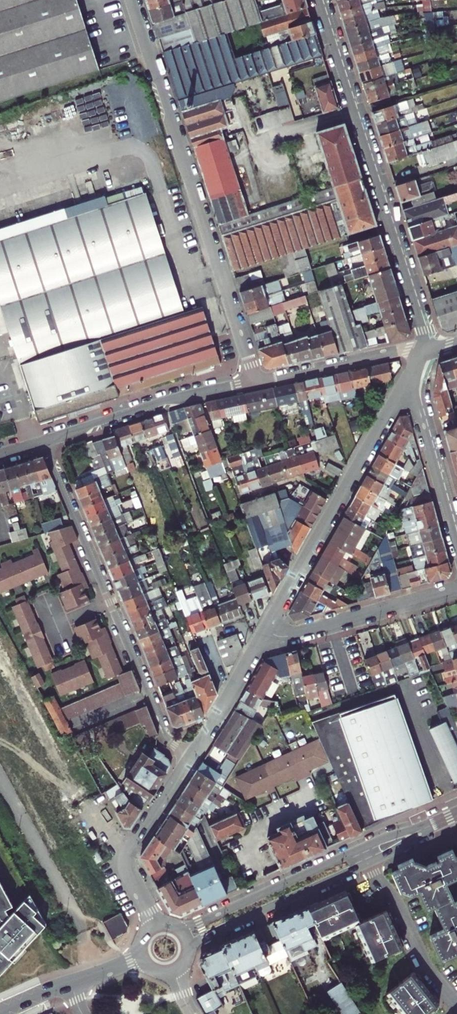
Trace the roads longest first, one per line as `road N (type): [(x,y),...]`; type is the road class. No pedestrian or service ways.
road 1 (residential): [(134,0),(256,382)]
road 2 (residential): [(319,0),(422,331),(421,352)]
road 3 (residential): [(192,755),(164,733),(44,441)]
road 4 (residential): [(266,632),(411,376)]
road 5 (residential): [(44,441),(256,382)]
road 6 (tertiary): [(187,954),(211,933),(370,862)]
road 7 (tertiary): [(363,848),(174,927)]
road 8 (residential): [(156,926),(125,860),(192,755)]
road 9 (residential): [(266,632),(294,634),(456,589)]
road 10 (track): [(0,659),(70,786),(95,804)]
road 11 (residential): [(411,376),(456,542)]
road 12 (residential): [(370,862),(456,1008)]
road 13 (residential): [(256,382),(421,352)]
road 14 (residential): [(192,755),(266,632)]

